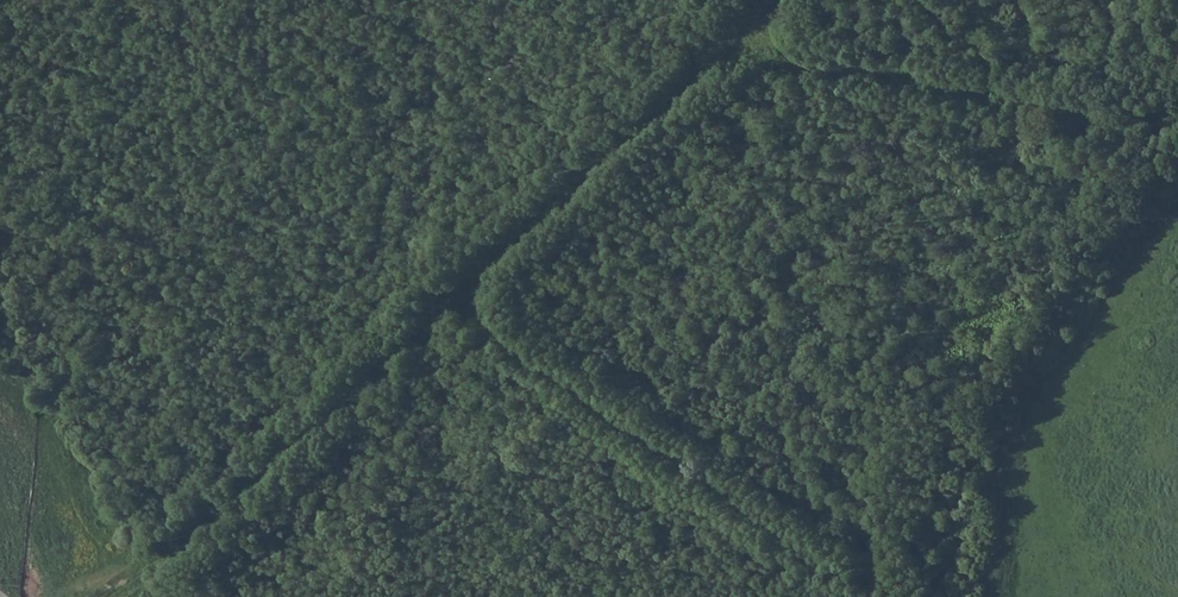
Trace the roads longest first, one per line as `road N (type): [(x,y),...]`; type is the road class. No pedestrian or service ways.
road 1 (track): [(109,596),(171,555),(460,311),(782,0)]
road 2 (track): [(460,311),(822,571),(805,596)]
road 3 (track): [(730,50),(1177,135)]

